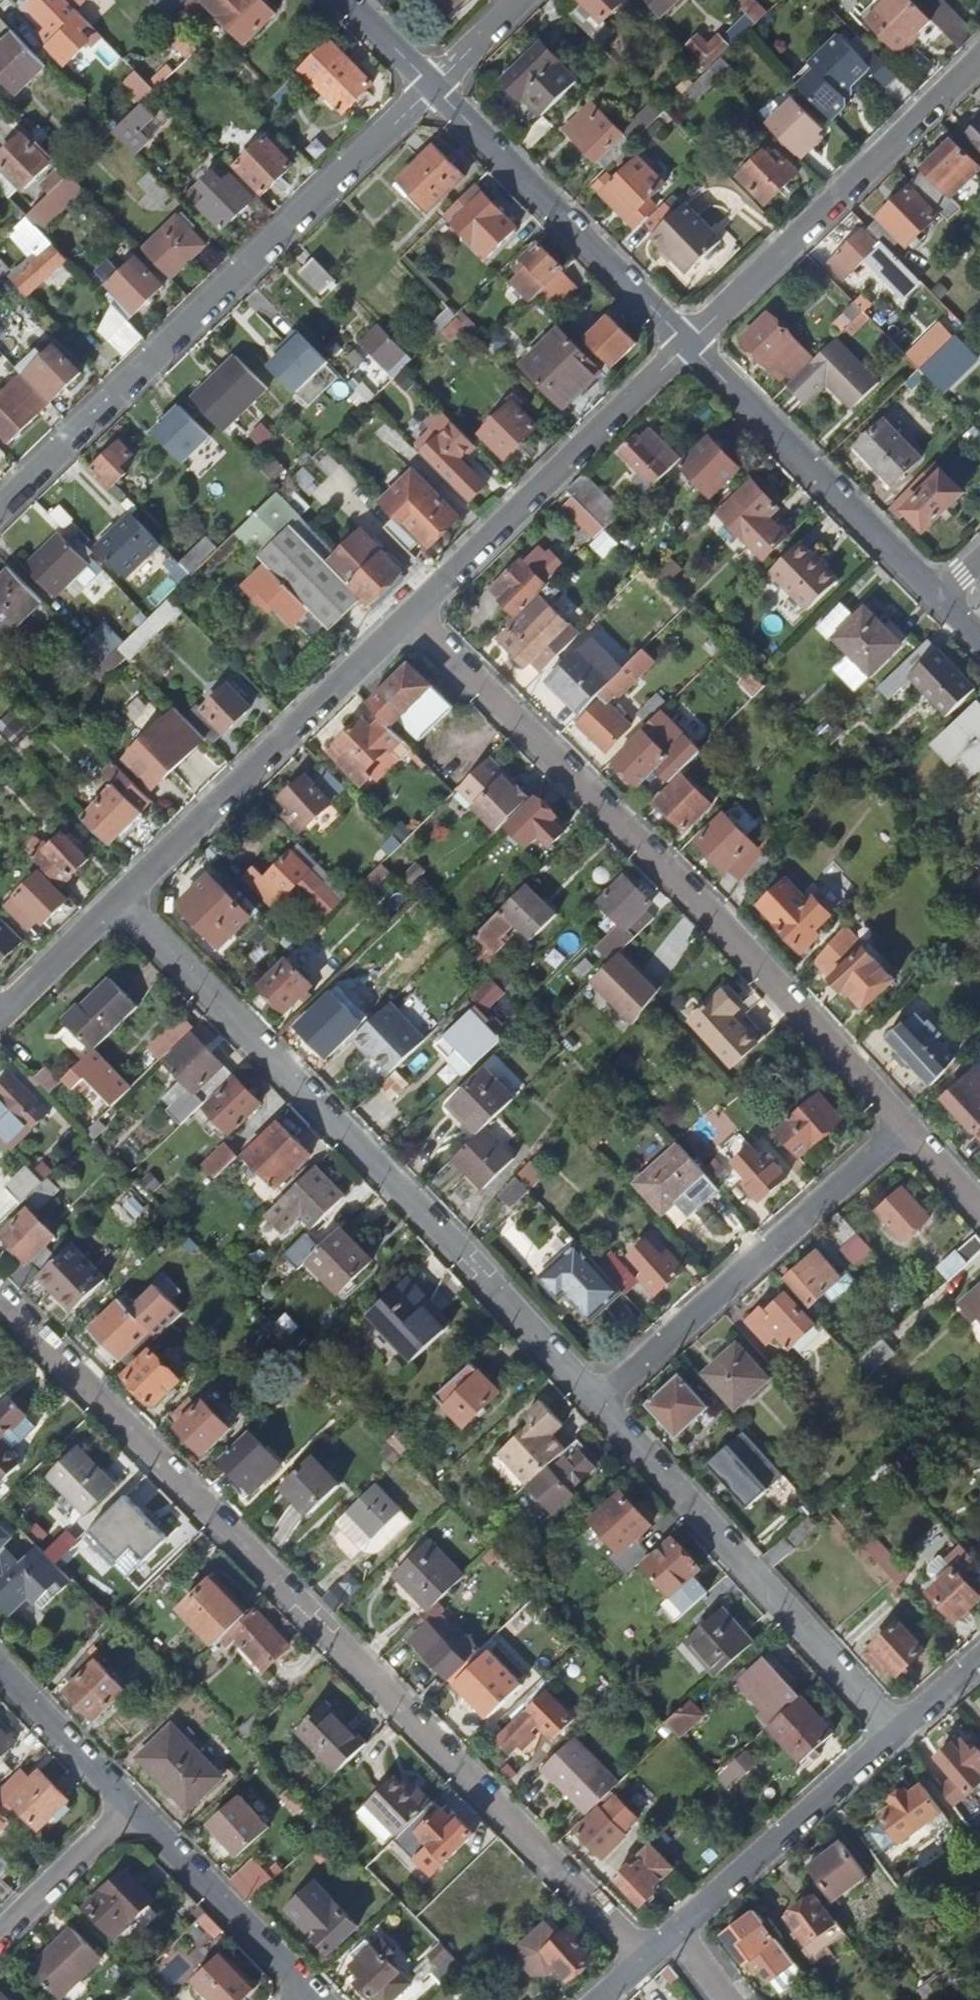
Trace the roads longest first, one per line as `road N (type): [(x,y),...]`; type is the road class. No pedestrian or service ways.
road 1 (unclassified): [(0,1296),(648,1958)]
road 2 (unclassified): [(412,615),(716,920),(907,1129)]
road 3 (unclassified): [(118,901),(598,1402)]
road 4 (residential): [(0,510),(435,87)]
road 5 (unclassified): [(598,1402),(898,1735)]
road 6 (unclassified): [(598,1402),(907,1129)]
road 7 (unclassified): [(412,615),(118,901)]
road 8 (unclassified): [(979,59),(688,344)]
road 9 (unclassified): [(688,344),(412,615)]
road 10 (residential): [(688,344),(435,87)]
road 11 (residential): [(939,598),(688,344)]
road 12 (unclassified): [(679,1931),(898,1735)]
road 13 (residential): [(132,1809),(309,1992)]
road 14 (residential): [(0,1669),(132,1809)]
road 15 (unclassified): [(0,1938),(132,1809)]
road 16 (unclassified): [(118,901),(0,1020)]
road 17 (residential): [(435,87),(523,0)]
road 18 (residential): [(435,87),(348,0)]

